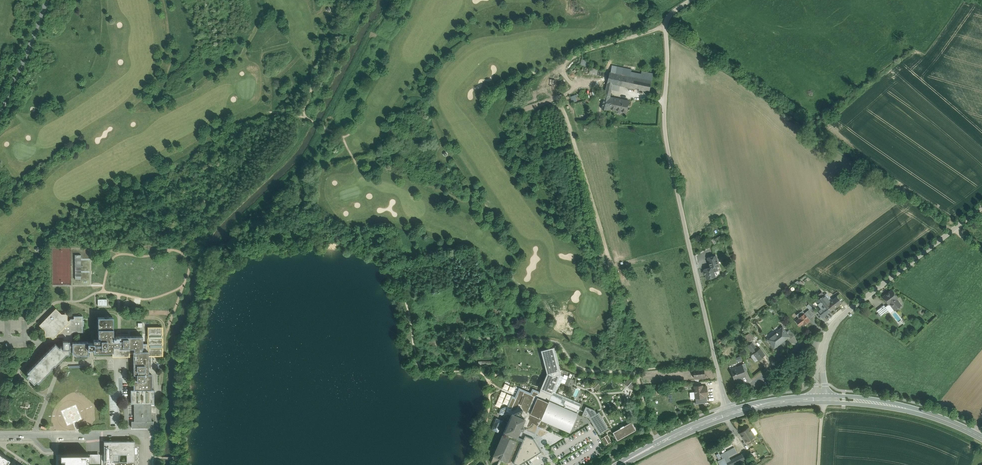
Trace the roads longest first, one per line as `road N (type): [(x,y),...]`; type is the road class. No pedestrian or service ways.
road 1 (unclassified): [(729,413),(668,119),(663,24),(692,0)]
road 2 (track): [(665,29),(954,230)]
road 3 (unclassified): [(981,208),(850,309),(825,342)]
road 4 (tertiary): [(820,399),(904,408),(981,438)]
road 5 (tertiary): [(619,464),(729,413)]

